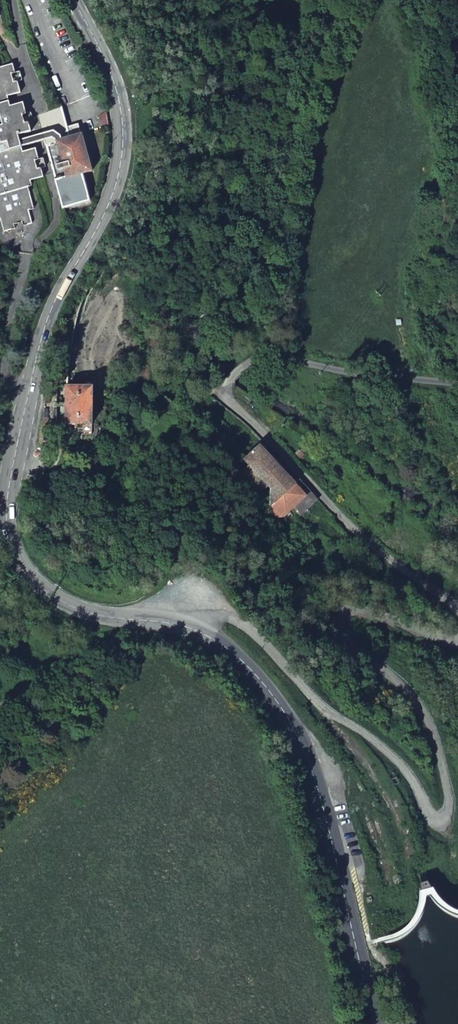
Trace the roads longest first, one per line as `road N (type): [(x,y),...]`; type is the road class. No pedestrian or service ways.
road 1 (secondary): [(74,0),(111,73),(121,163),(105,213),(47,322),(10,477),(7,526),(26,571),(69,606),(180,624)]
road 2 (unclassified): [(180,624),(198,608),(254,633),(328,713),(394,758),(436,821),(446,817),(448,794),(431,728),(404,685),(348,642),(340,617),(361,611),(457,641)]
road 3 (unclassified): [(457,608),(347,523),(239,410),(233,387),(239,369),(267,358),(457,385)]
road 4 (secondary): [(180,624),(245,662),(292,725),(323,804),(375,1023)]

